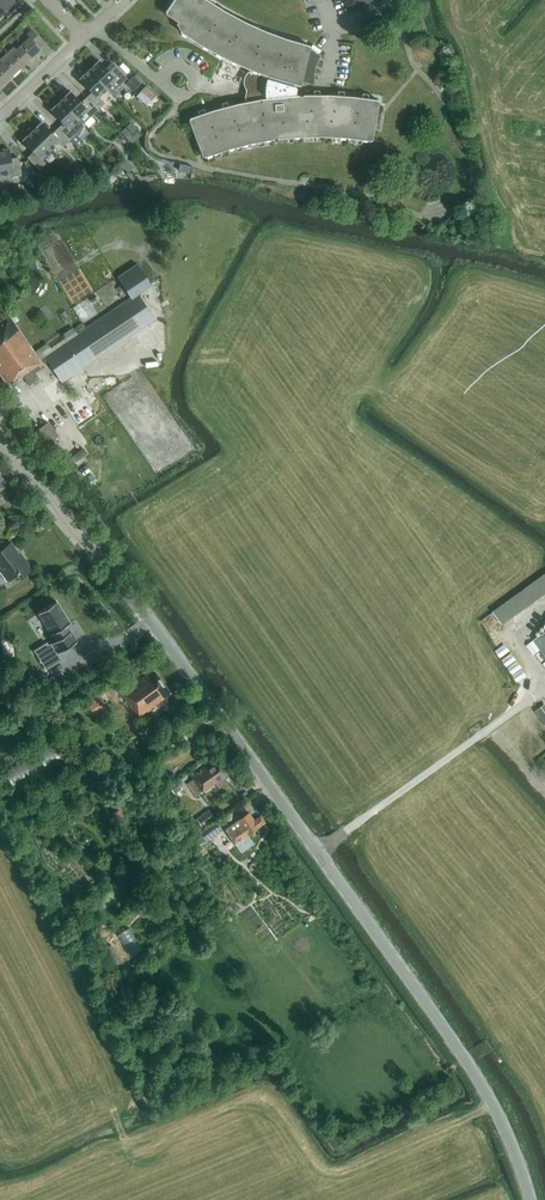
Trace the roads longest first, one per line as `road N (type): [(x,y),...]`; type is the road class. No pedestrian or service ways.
road 1 (tertiary): [(531,1199),(488,1096),(425,1000),(190,674),(0,438)]

